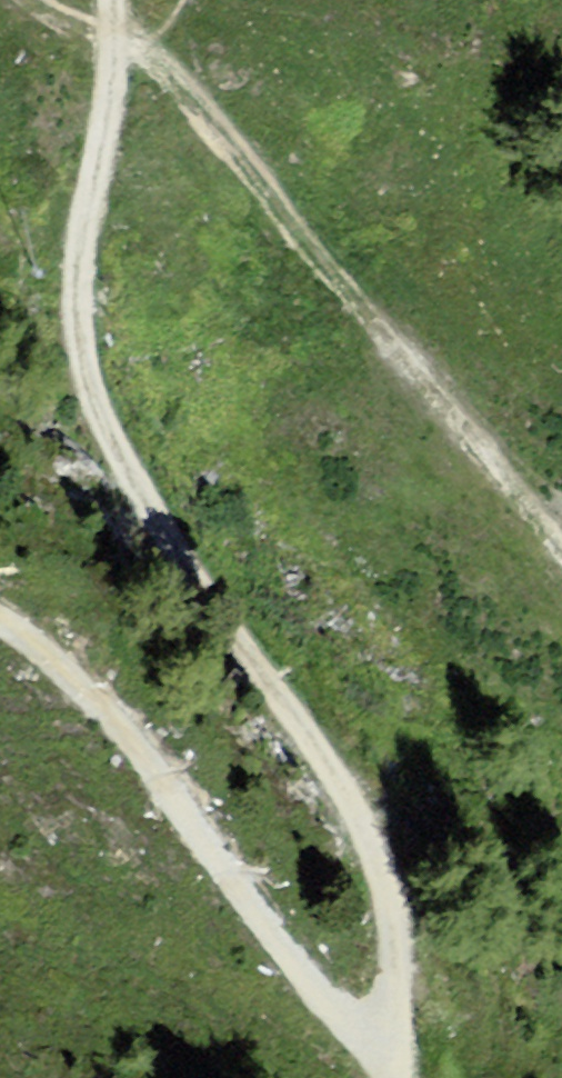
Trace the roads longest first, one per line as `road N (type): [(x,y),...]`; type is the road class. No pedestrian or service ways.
road 1 (track): [(396,1077),(384,911),(344,810),(100,459),(69,323),(114,41),(109,0)]
road 2 (track): [(21,0),(114,41),(187,99),(550,535),(561,560)]
road 3 (track): [(385,1077),(90,684),(0,608)]

